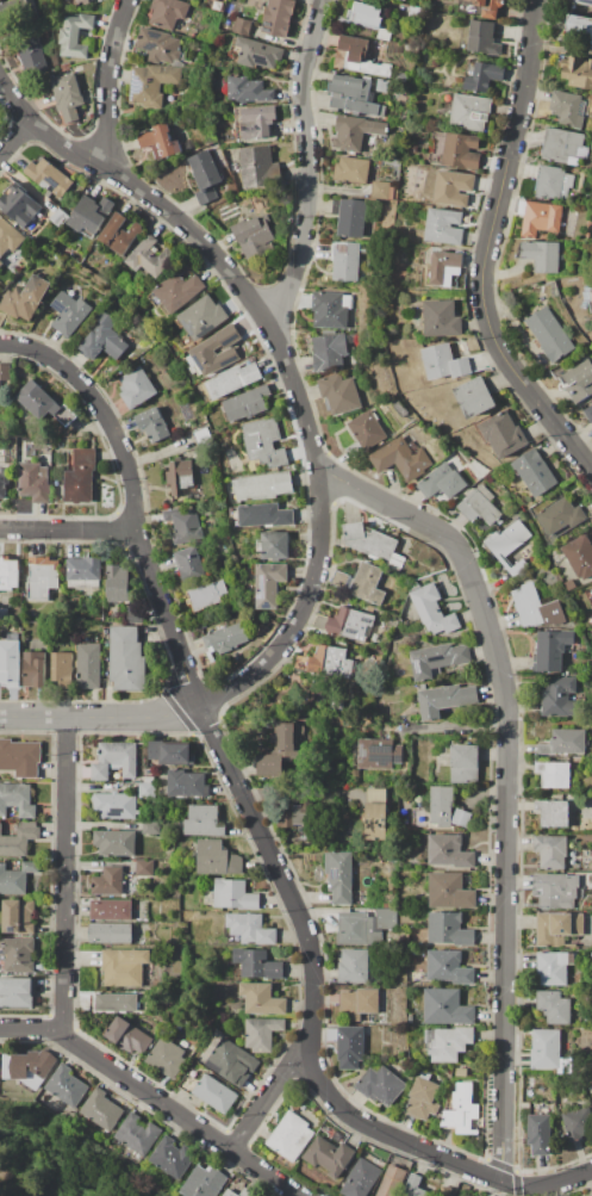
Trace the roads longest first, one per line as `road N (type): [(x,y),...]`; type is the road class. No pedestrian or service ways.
road 1 (residential): [(0,345),(48,357),(93,399),(125,465),(199,711),(303,928),(314,987),(309,1040),(329,1096),(366,1127),(501,1186),(553,1186),(591,1169)]
road 2 (residential): [(501,1186),(509,731),(496,651),(474,583),(450,541),(318,469)]
road 3 (residential): [(591,472),(511,370),(488,329),(480,283),(535,0)]
road 4 (residential): [(269,327),(200,238),(29,125),(0,79)]
road 5 (residential): [(0,1029),(61,1030),(299,1195)]
road 6 (residential): [(269,327),(288,291),(305,219),(309,157),(299,91),(321,0)]
road 7 (residential): [(61,1030),(67,717)]
road 8 (residential): [(199,711),(280,647),(306,600),(320,556),(318,469)]
road 9 (residential): [(0,716),(181,718),(199,711)]
road 10 (residential): [(100,166),(127,0)]
road 11 (residential): [(318,469),(269,327)]
road 12 (residential): [(0,530),(138,529)]
road 13 (residential): [(231,1151),(309,1040)]

